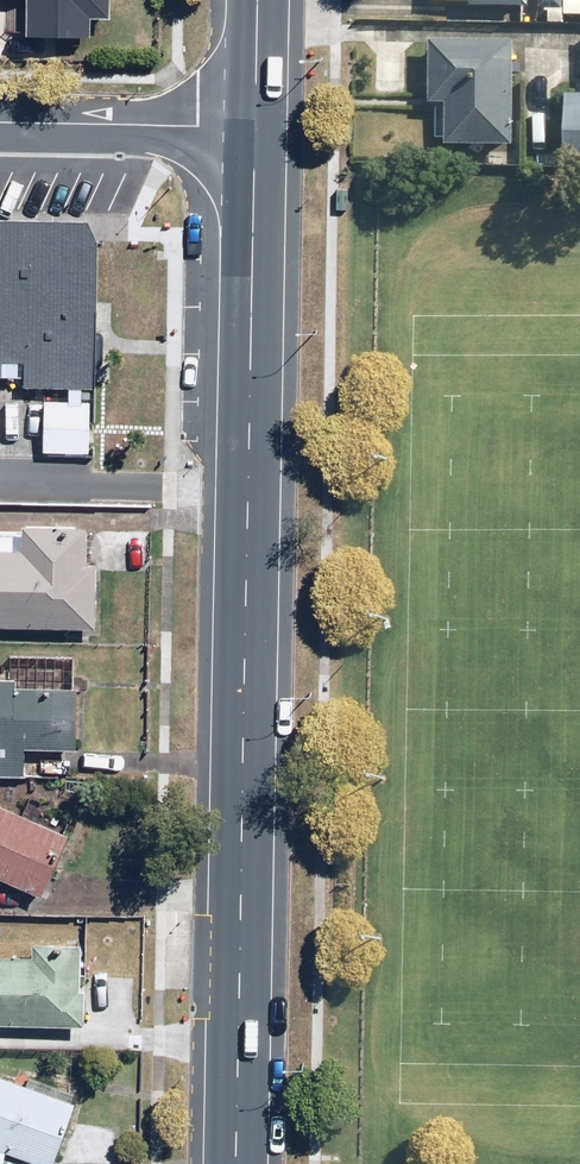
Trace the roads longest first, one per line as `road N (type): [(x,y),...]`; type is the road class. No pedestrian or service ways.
road 1 (secondary): [(253,125),(233,1163)]
road 2 (residential): [(253,125),(0,124)]
road 3 (secondary): [(257,0),(253,125)]

